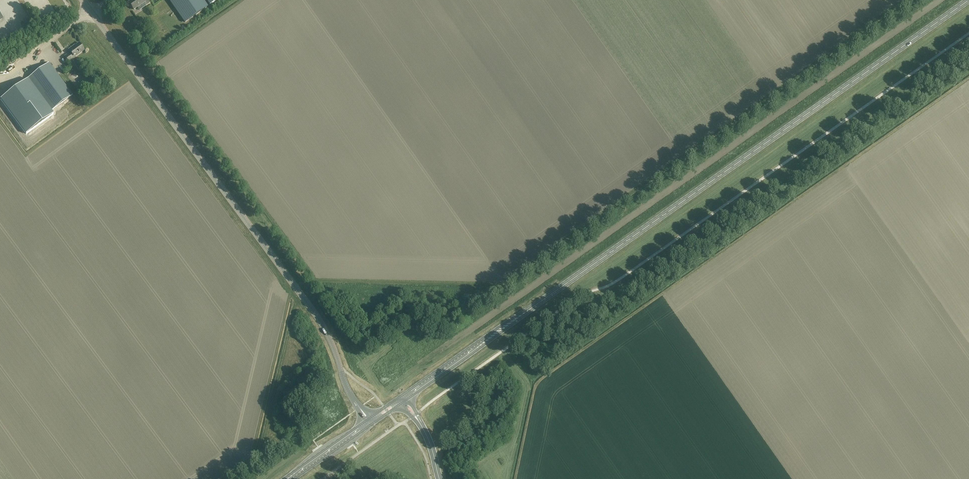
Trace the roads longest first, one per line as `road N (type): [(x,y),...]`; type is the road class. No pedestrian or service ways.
road 1 (secondary): [(406,396),(968,0)]
road 2 (tertiary): [(355,401),(319,321),(83,0)]

